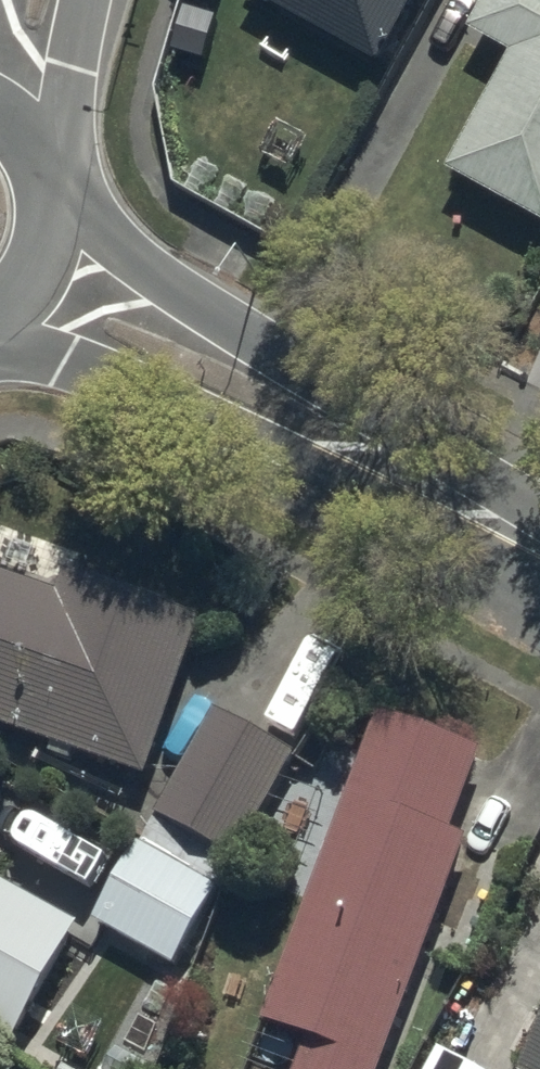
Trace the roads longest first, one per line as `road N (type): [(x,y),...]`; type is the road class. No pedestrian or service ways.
road 1 (tertiary): [(539,545),(76,277)]
road 2 (tertiary): [(32,93),(67,134),(86,184),(87,238),(76,277)]

